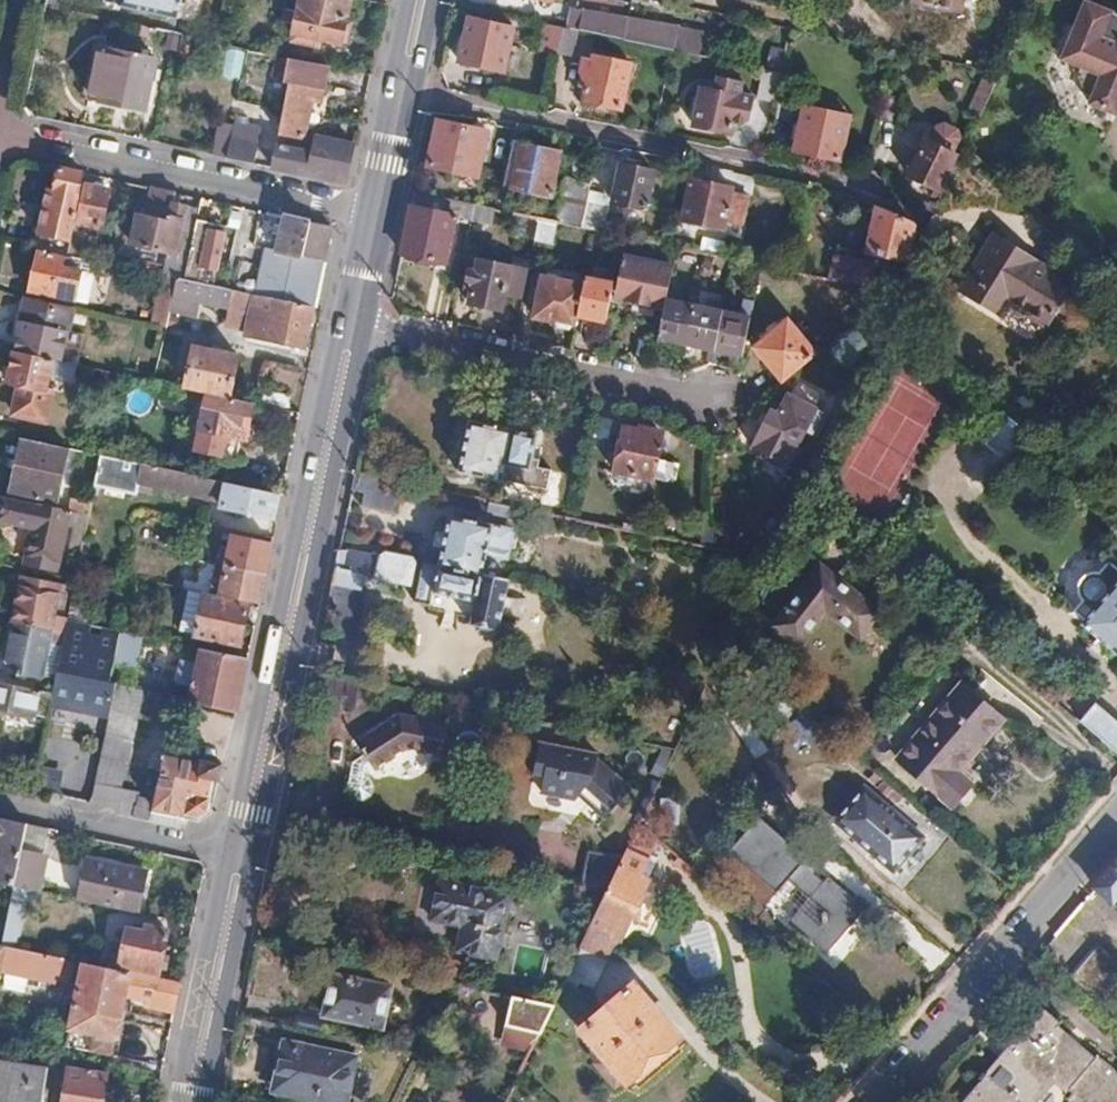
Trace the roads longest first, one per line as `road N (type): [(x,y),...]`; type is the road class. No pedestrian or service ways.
road 1 (primary): [(339,322),(260,703),(254,783)]
road 2 (residential): [(409,95),(868,192)]
road 3 (primary): [(254,783),(362,327)]
road 4 (residential): [(0,128),(362,208)]
road 5 (residential): [(878,1101),(1116,826)]
road 6 (residential): [(708,398),(362,327)]
road 7 (primary): [(192,1101),(239,850)]
road 8 (residential): [(239,850),(0,799)]
road 9 (primary): [(386,89),(362,208)]
road 10 (primary): [(385,214),(409,95)]

